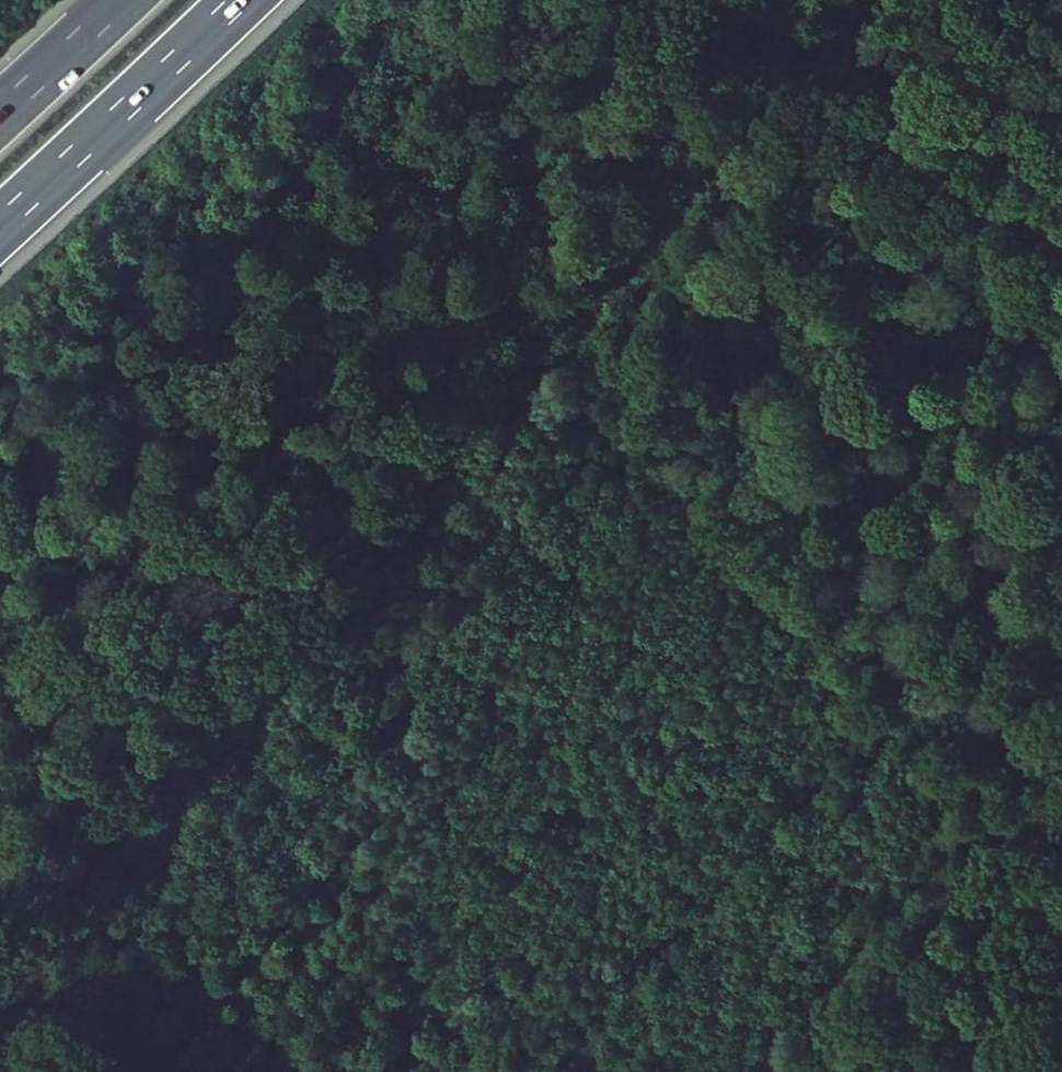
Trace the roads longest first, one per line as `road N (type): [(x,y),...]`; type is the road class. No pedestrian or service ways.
road 1 (motorway): [(0,225),(238,0)]
road 2 (motorway): [(121,0),(0,113)]

